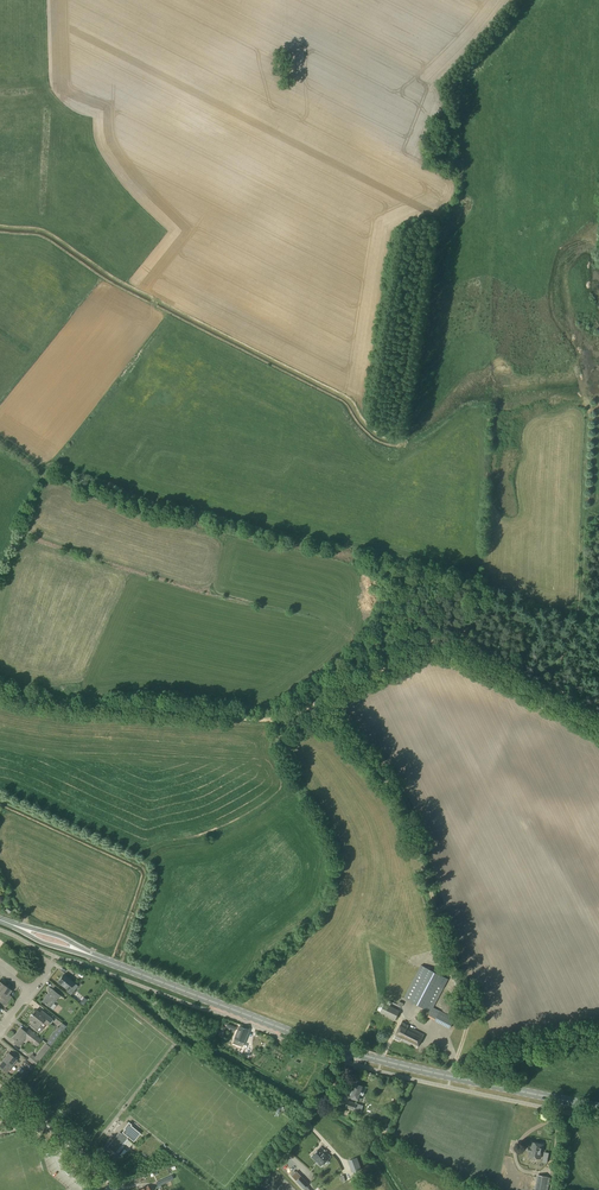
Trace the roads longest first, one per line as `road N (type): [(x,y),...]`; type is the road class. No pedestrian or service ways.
road 1 (track): [(598,727),(445,649),(273,719),(48,705),(0,693)]
road 2 (primary): [(598,1108),(355,1053),(92,955)]
road 3 (track): [(321,701),(380,767),(412,834),(465,1007),(456,1053)]
road 4 (track): [(449,1077),(456,1053),(598,1031)]
road 5 (track): [(346,1062),(311,1112),(238,1189)]
road 6 (residential): [(120,1189),(0,1088)]

